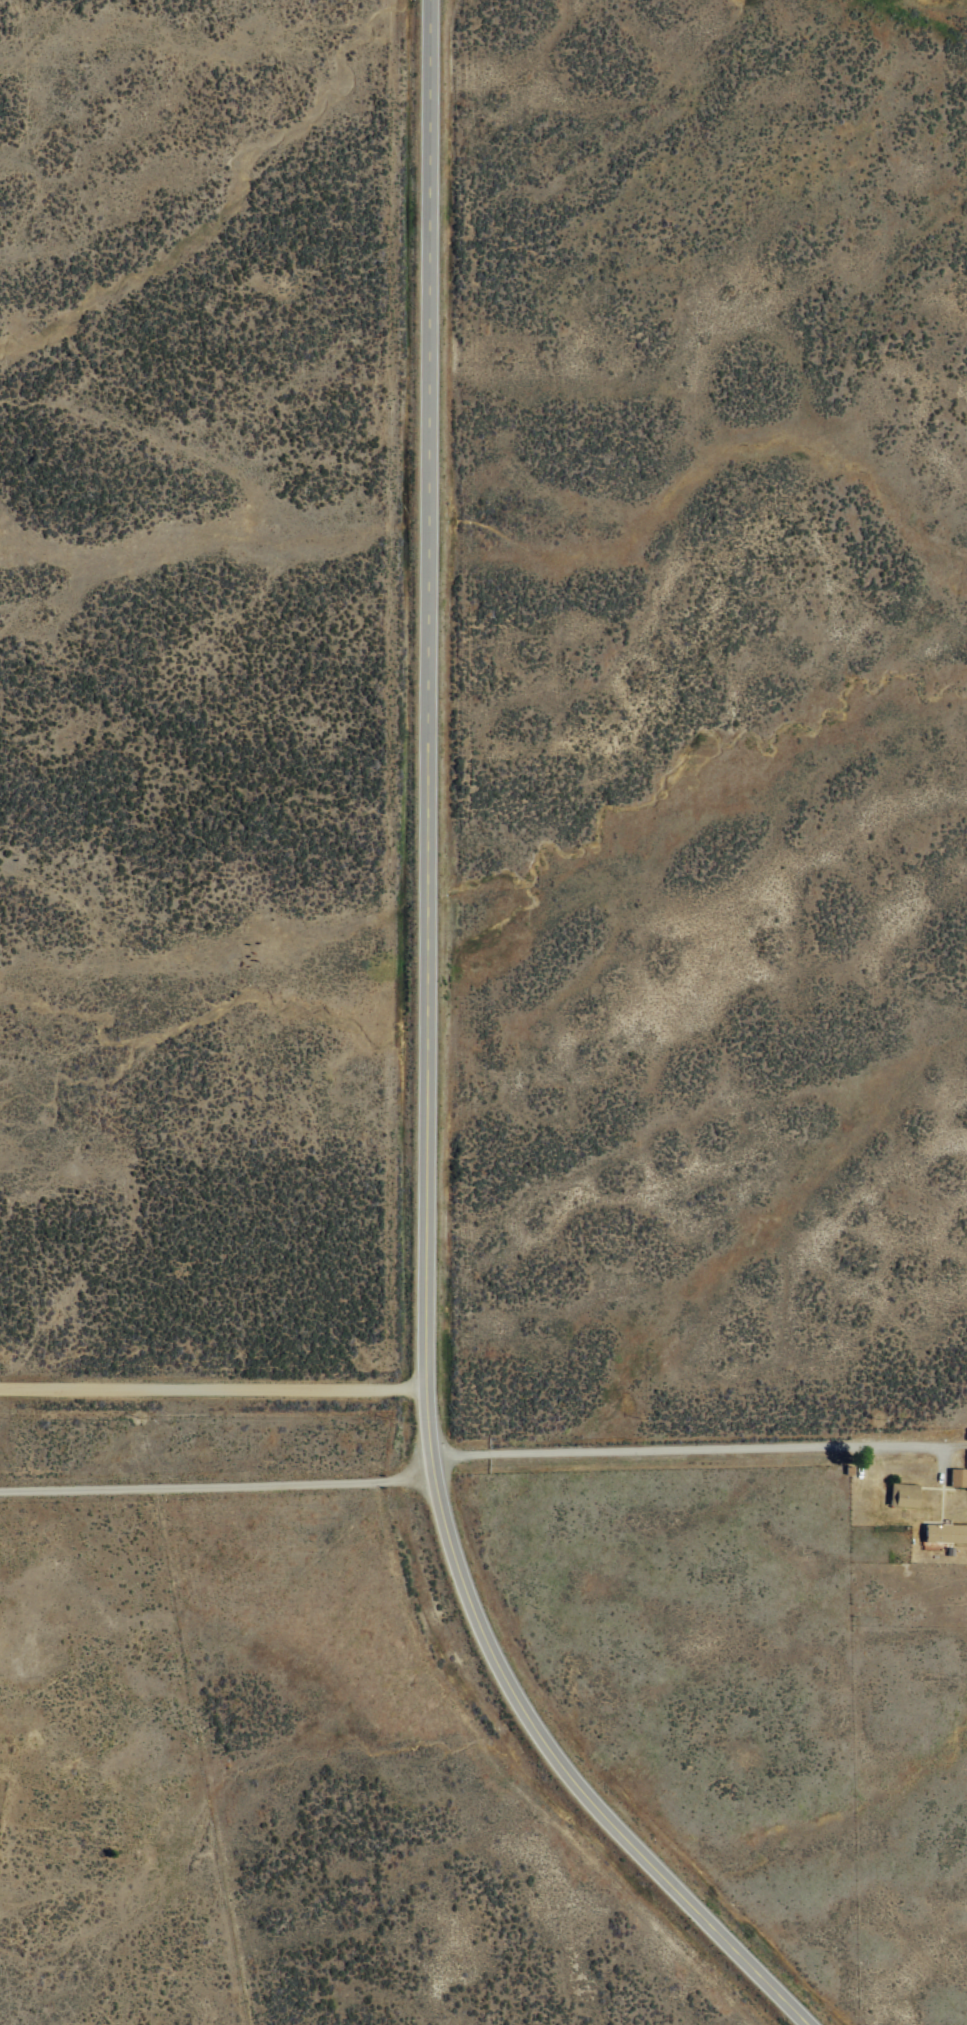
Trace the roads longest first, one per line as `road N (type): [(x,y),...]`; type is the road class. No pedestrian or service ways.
road 1 (secondary): [(775,2024),(554,1791),(488,1680),(454,1598),(432,1510),(423,1417),(427,0)]
road 2 (track): [(966,1414),(423,1417)]
road 3 (residential): [(423,1417),(0,1407)]

